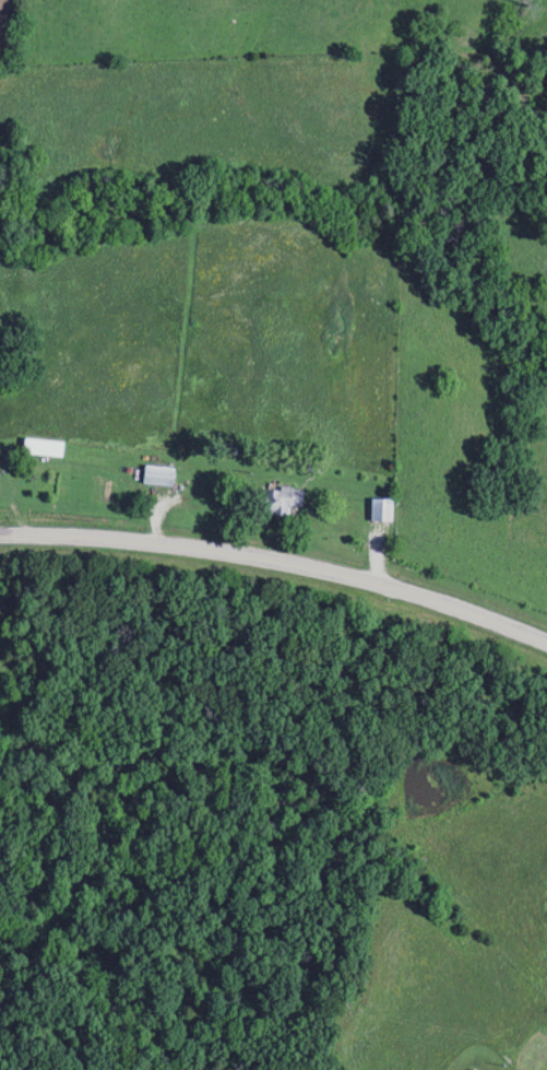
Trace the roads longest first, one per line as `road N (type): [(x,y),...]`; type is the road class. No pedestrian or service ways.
road 1 (tertiary): [(0,535),(117,539),(343,573),(546,645)]

